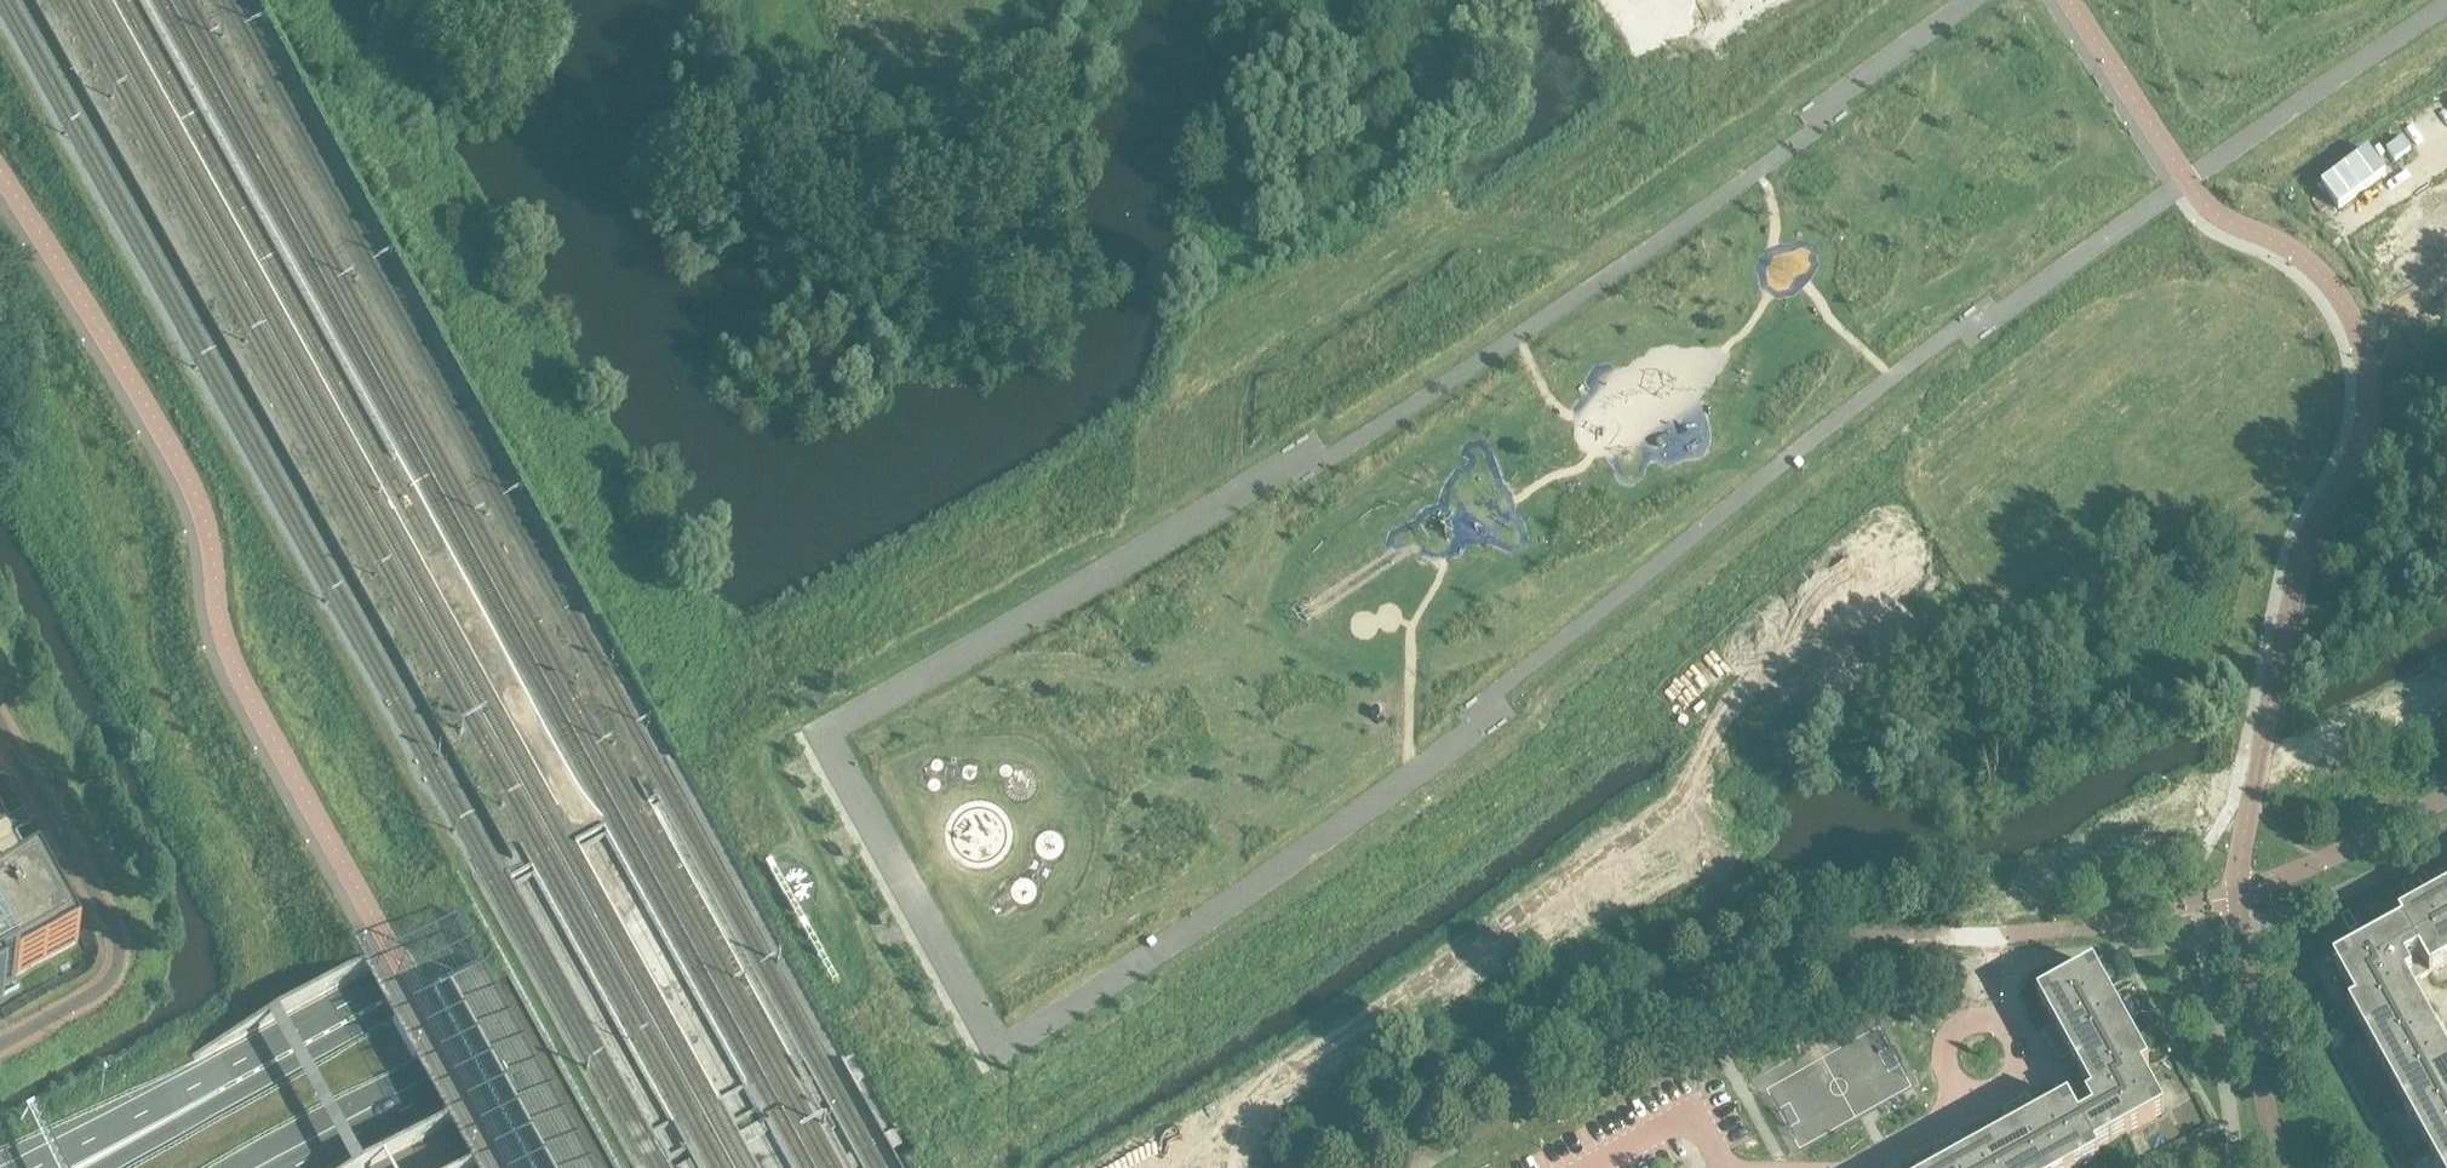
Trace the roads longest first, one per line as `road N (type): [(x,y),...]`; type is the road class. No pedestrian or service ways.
road 1 (motorway): [(1971,0),(1322,439),(806,756),(37,1167)]
road 2 (motorway): [(2013,0),(1333,459),(799,785),(101,1167)]
road 3 (motorway): [(2120,0),(1134,687),(860,858),(290,1167)]
road 4 (motorway): [(410,1167),(887,908),(1406,564),(2203,0)]
road 5 (motorway): [(511,1167),(953,920),(1269,724),(2290,0)]
road 6 (motorway): [(726,1167),(971,1029),(1262,842),(1488,679),(1945,317),(2403,0)]
road 7 (motorway): [(780,1167),(984,1052),(1277,863),(1500,703),(1961,340),(2446,2)]
road 8 (unclassified): [(0,1045),(103,987),(119,951),(0,725)]
road 9 (residential): [(1961,1093),(1984,1098),(2006,1090),(2020,1072),(2022,1049),(2012,1029),(1992,1017)]
road 10 (residential): [(1852,1167),(1961,1093)]

